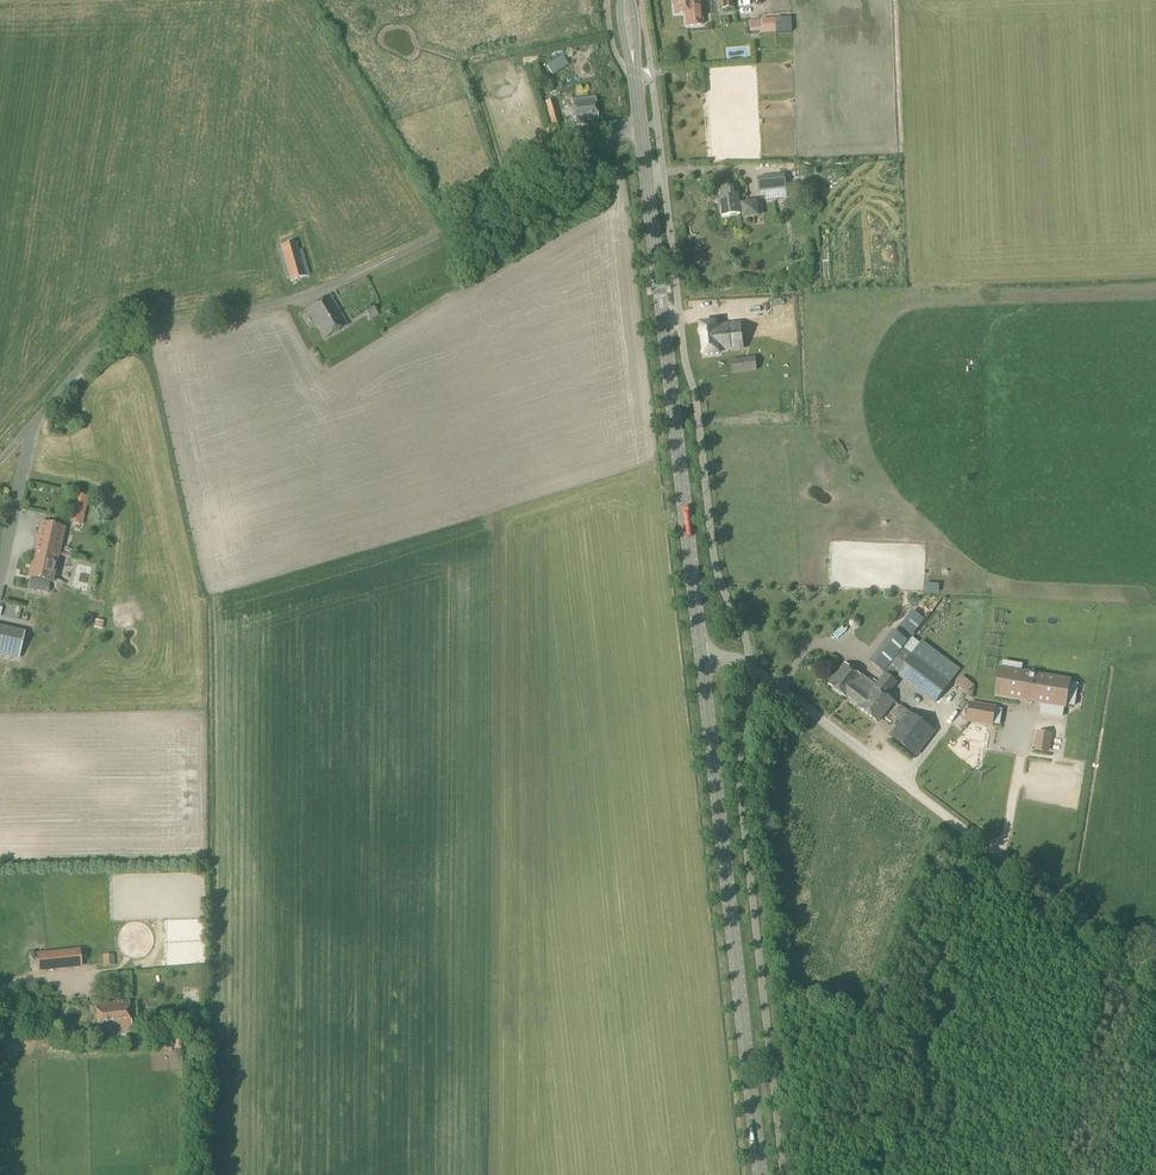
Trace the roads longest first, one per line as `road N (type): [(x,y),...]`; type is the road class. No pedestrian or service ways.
road 1 (secondary): [(702,659),(624,0)]
road 2 (secondary): [(760,1174),(702,659)]
road 3 (unclassified): [(956,823),(751,667),(702,659)]
road 4 (track): [(1155,975),(956,823)]

